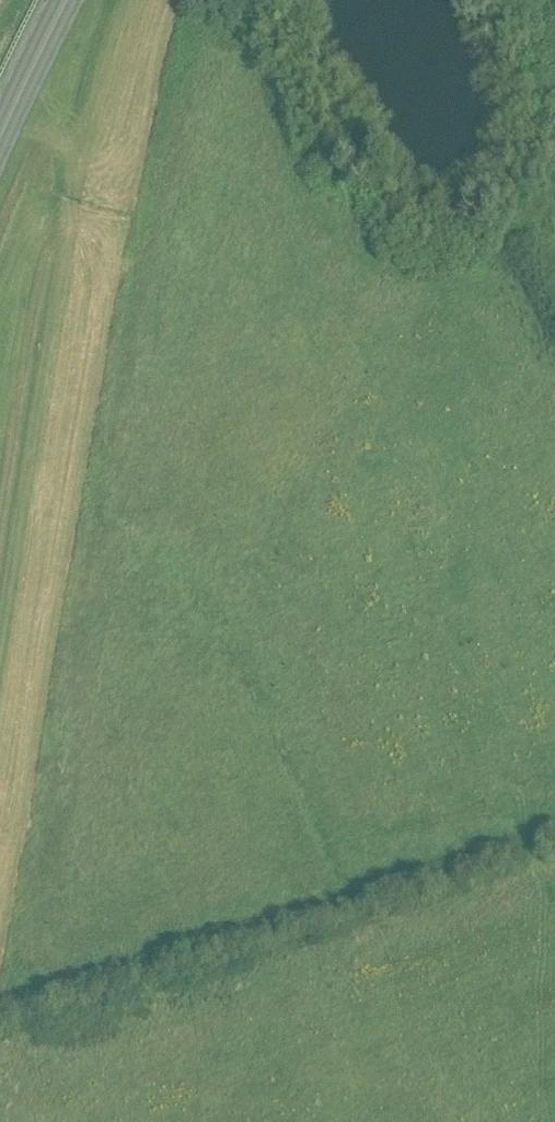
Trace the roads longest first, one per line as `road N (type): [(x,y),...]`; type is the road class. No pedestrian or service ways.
road 1 (primary): [(0,142),(70,0)]

